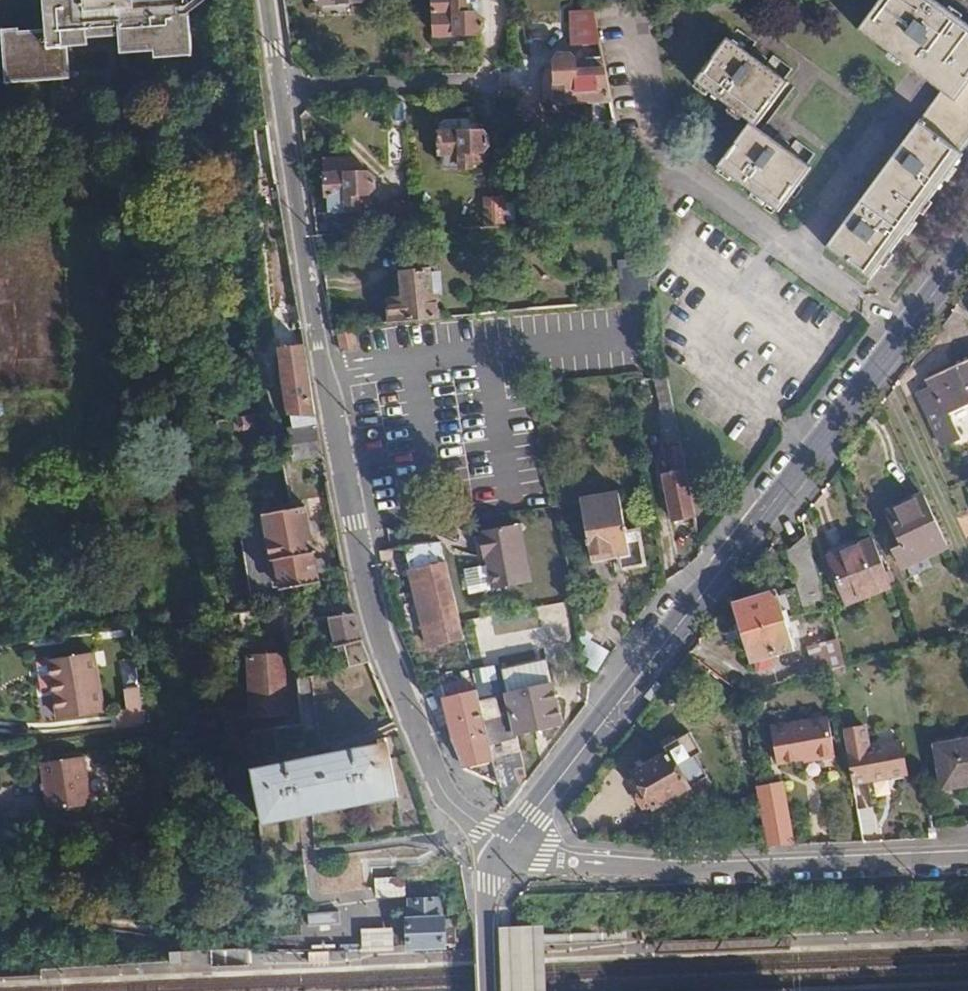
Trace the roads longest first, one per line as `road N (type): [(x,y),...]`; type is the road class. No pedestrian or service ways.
road 1 (tertiary): [(967,254),(508,847)]
road 2 (residential): [(321,347),(373,617),(439,786),(451,807),(508,847)]
road 3 (residential): [(508,847),(675,870),(967,859)]
road 4 (residential): [(321,347),(283,92)]
road 5 (residential): [(481,78),(283,92)]
road 6 (tertiary): [(508,847),(488,916),(490,990)]

